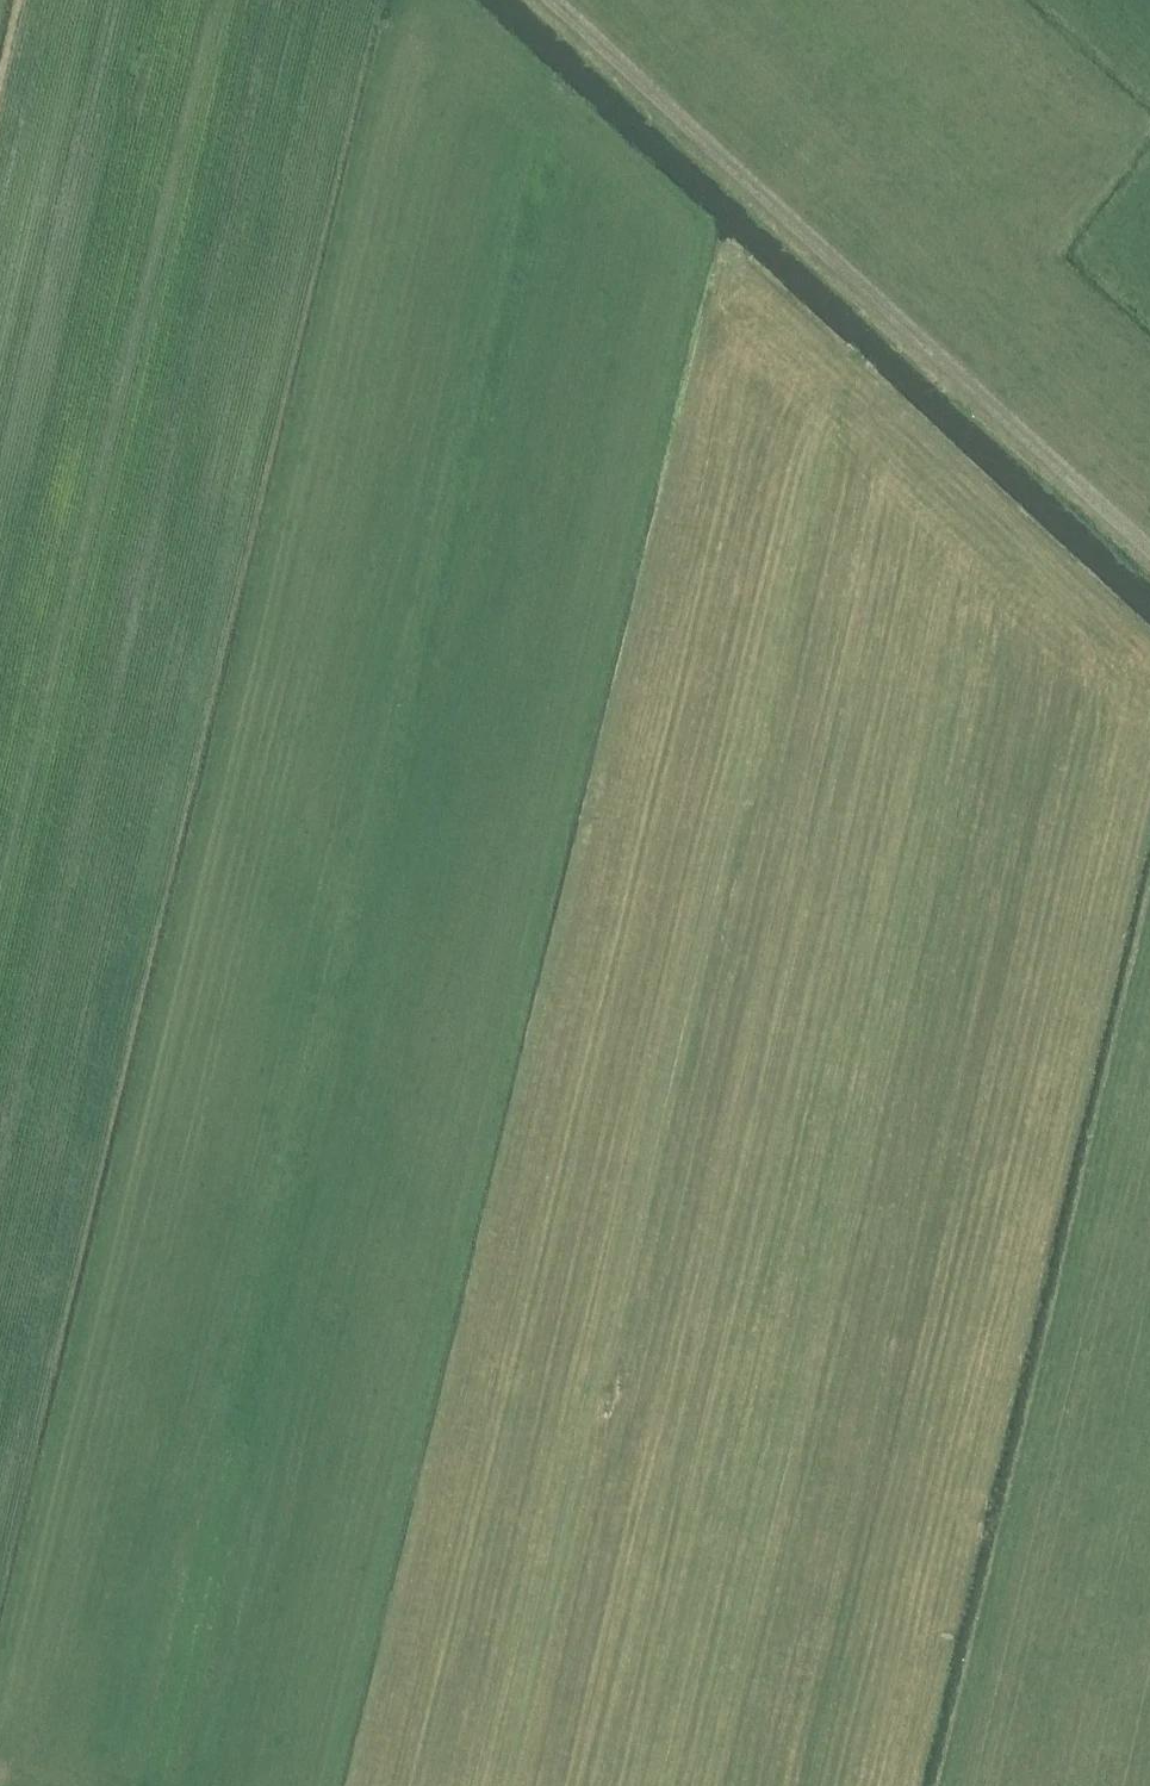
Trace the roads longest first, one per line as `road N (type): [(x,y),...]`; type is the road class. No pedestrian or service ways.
road 1 (track): [(1149,546),(550,0)]

